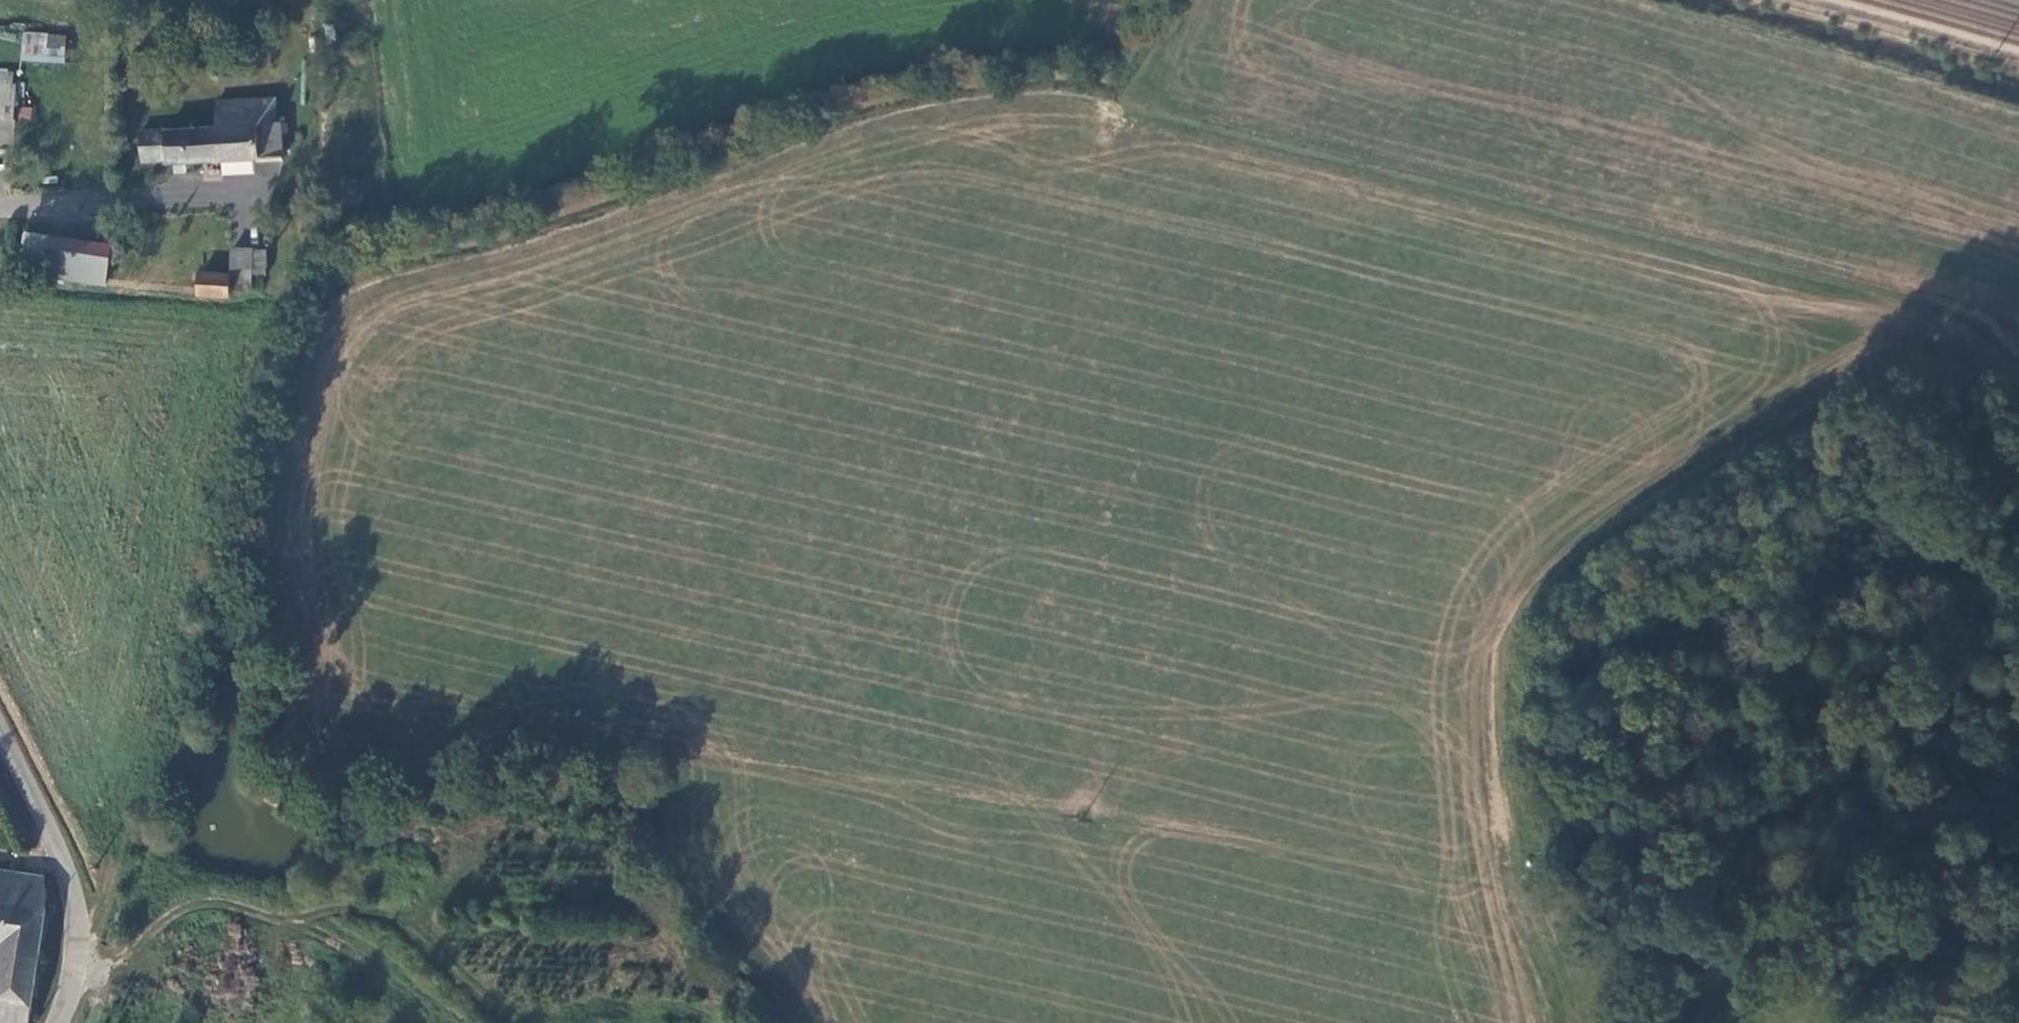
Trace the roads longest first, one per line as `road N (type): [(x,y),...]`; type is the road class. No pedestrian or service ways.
road 1 (unclassified): [(62,1022),(76,997),(79,913),(60,849),(0,735)]
road 2 (unclassified): [(0,212),(120,192)]

